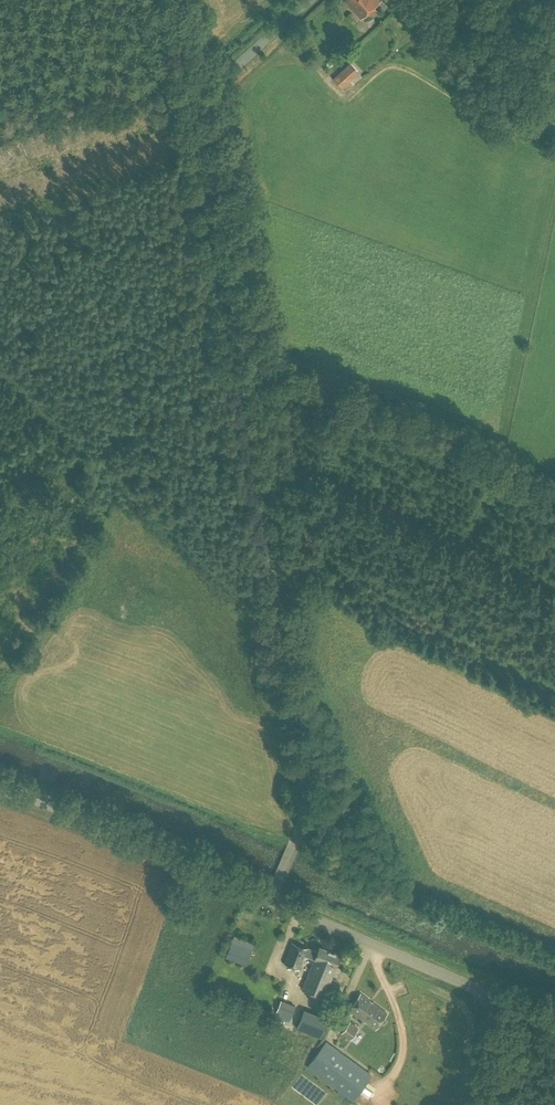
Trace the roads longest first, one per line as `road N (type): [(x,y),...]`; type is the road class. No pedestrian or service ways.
road 1 (unclassified): [(270,901),(300,826),(304,785),(197,132)]
road 2 (unclassified): [(270,901),(0,790)]
road 3 (unclassified): [(496,999),(270,901)]
road 4 (unclassified): [(197,132),(213,87),(308,0)]
road 5 (unclassified): [(197,132),(175,0)]

